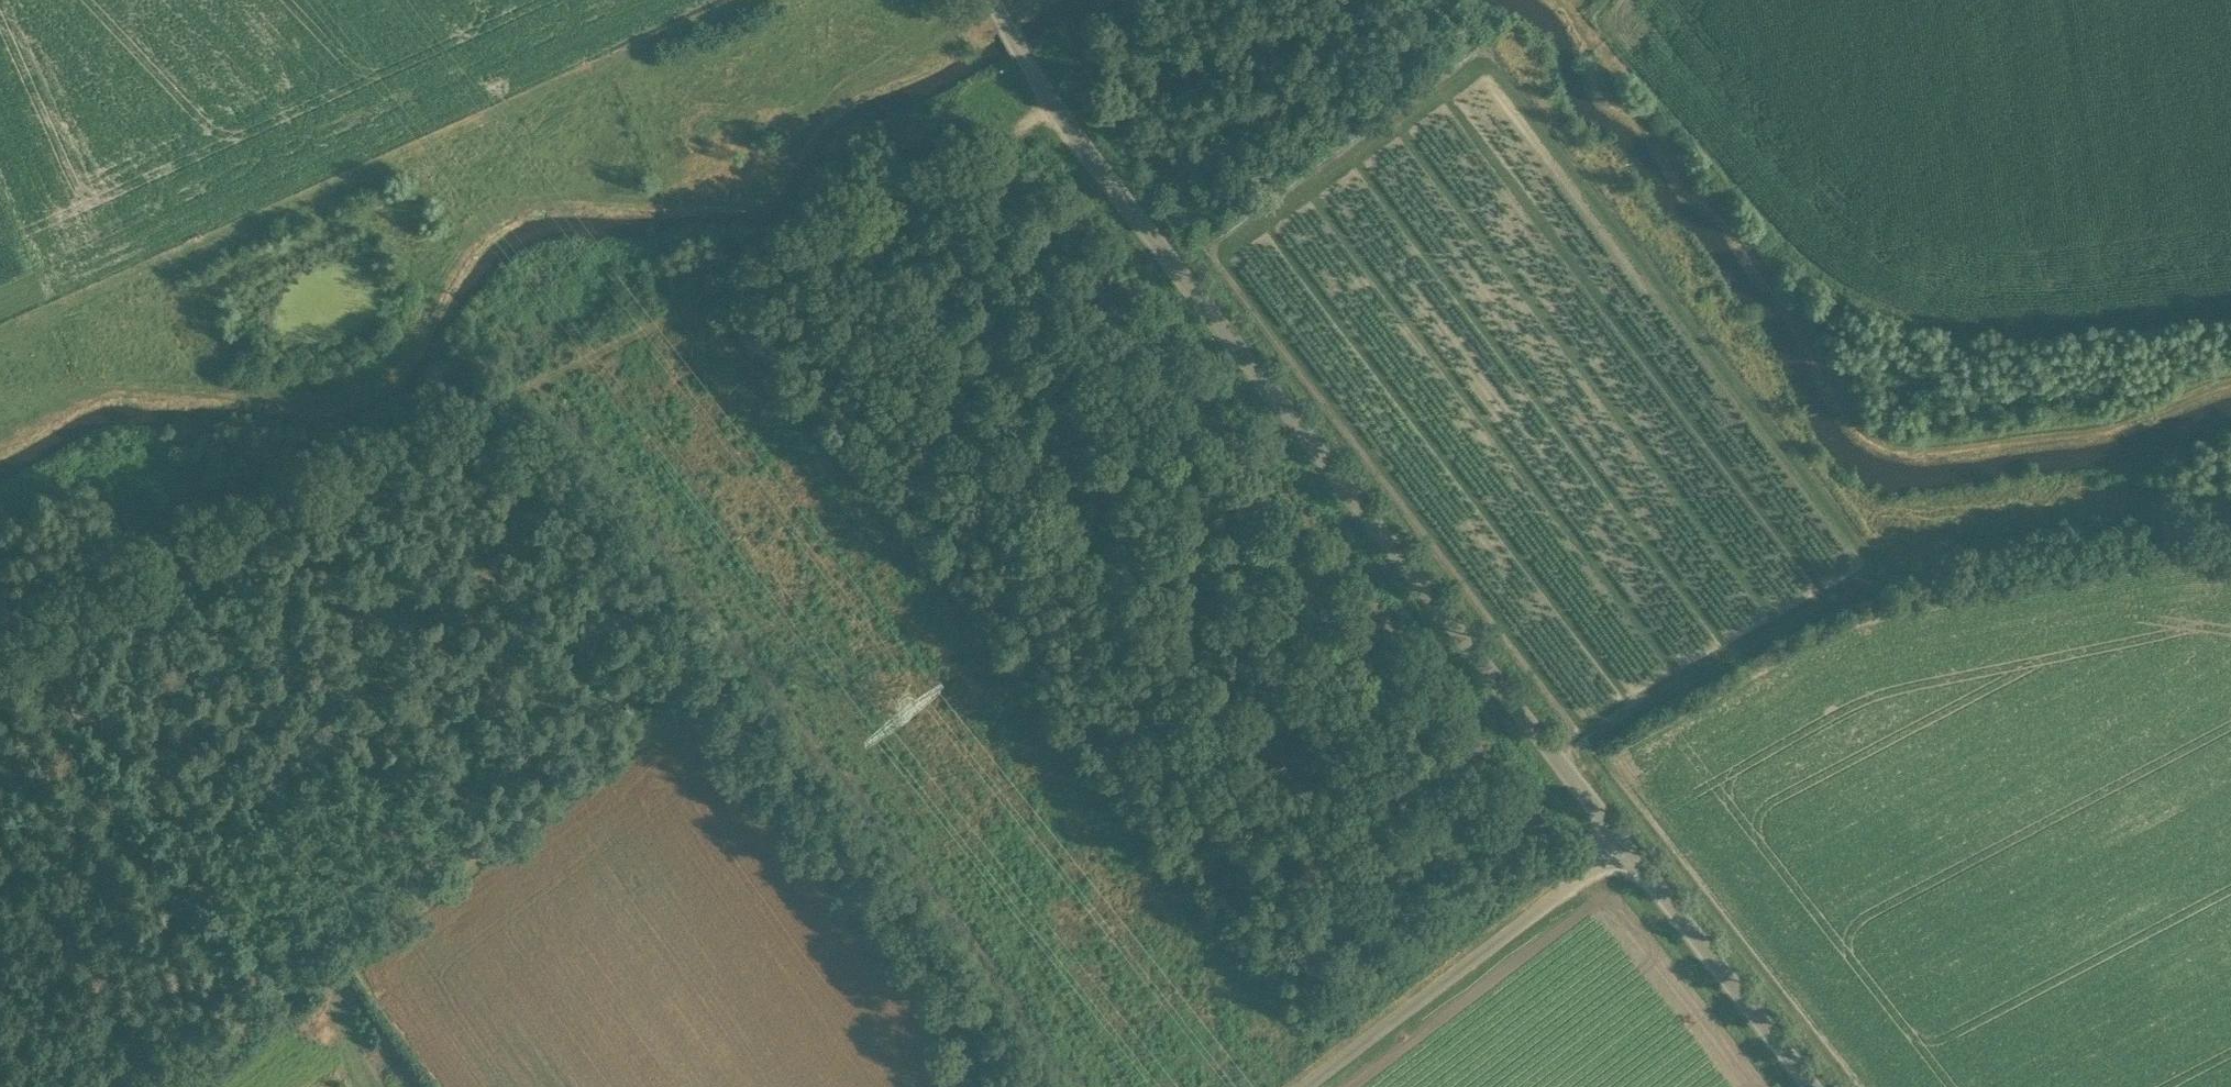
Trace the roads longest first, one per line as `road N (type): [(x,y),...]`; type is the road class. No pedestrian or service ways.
road 1 (track): [(414,1086),(340,986),(289,979),(265,965),(42,637),(299,486),(769,279),(820,243),(920,210),(1069,121)]
road 2 (unclassified): [(1628,842),(1556,738),(1086,146),(991,0)]
road 3 (track): [(1556,738),(1864,576),(2149,540),(2230,547)]
road 4 (unclassified): [(1307,1086),(1628,842)]
road 5 (unclassified): [(1816,1086),(1628,842)]

